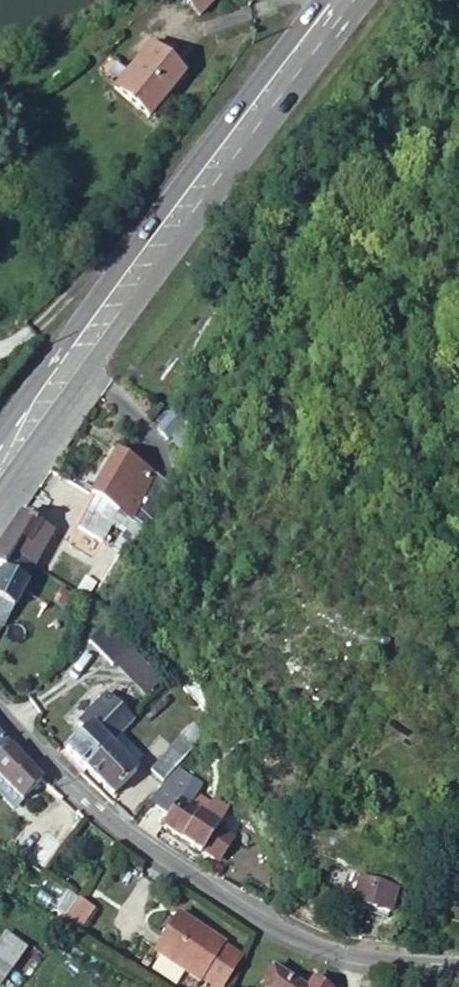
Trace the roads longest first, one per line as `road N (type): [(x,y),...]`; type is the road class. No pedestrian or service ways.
road 1 (primary): [(336,0),(0,461)]
road 2 (unclassified): [(0,717),(76,798),(197,879),(312,942),(458,962)]

